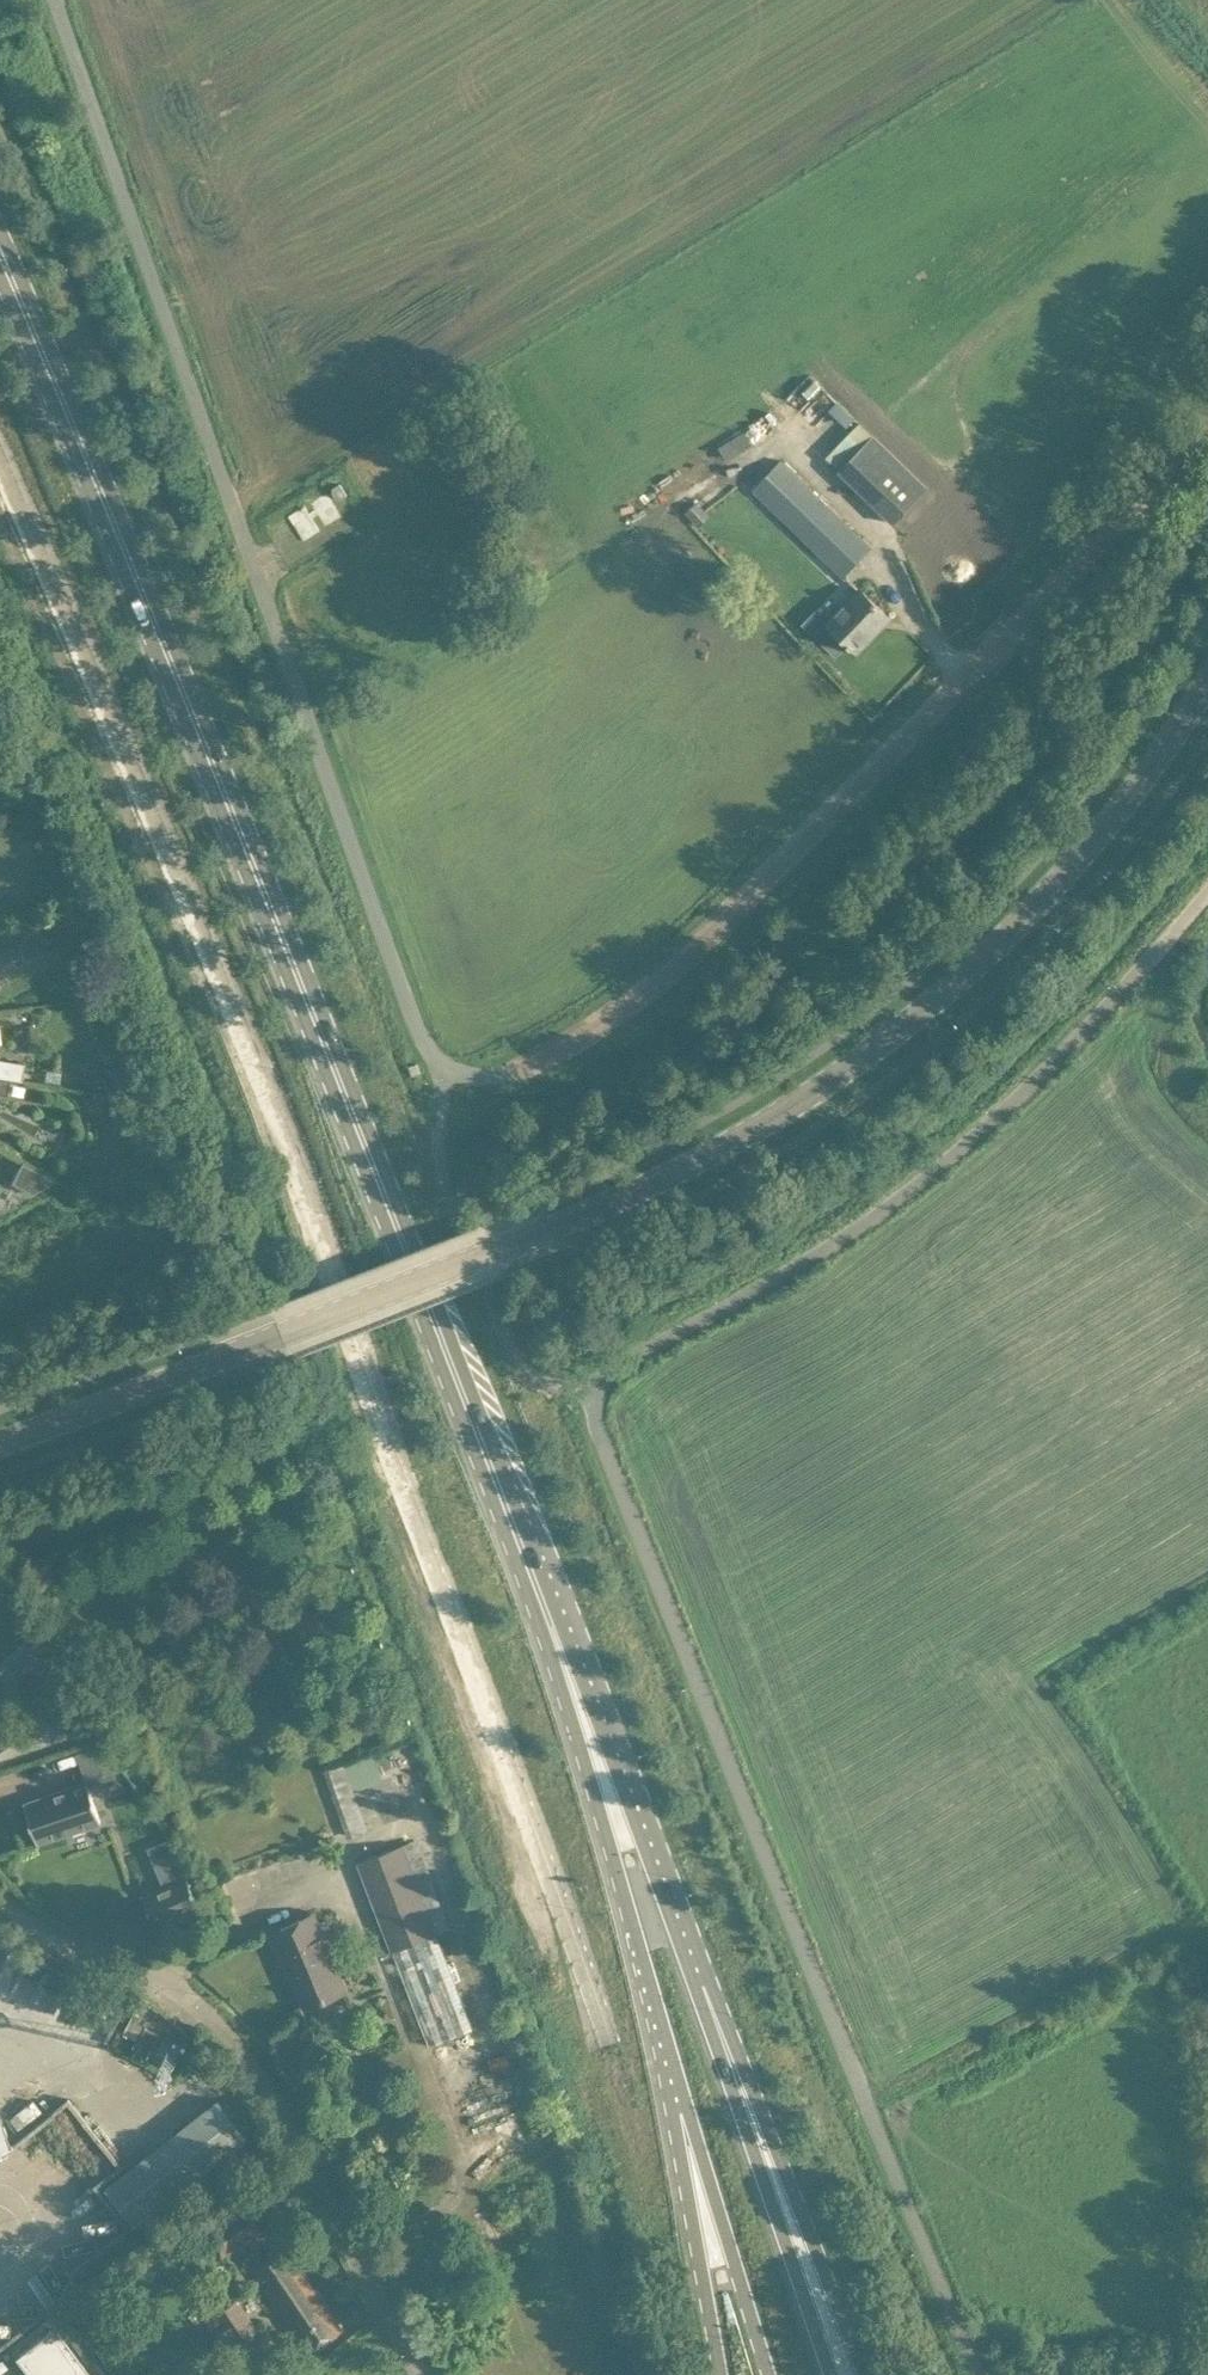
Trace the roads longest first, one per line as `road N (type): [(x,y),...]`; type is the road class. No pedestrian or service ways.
road 1 (unclassified): [(1207,426),(783,853),(718,931),(575,1042),(522,1067),(466,1079),(433,1056),(410,1011),(52,0)]
road 2 (primary): [(531,1570),(173,654),(0,259)]
road 3 (tertiary): [(256,1341),(660,1181),(836,1074),(1020,920),(1118,806),(1207,676)]
road 4 (unclassified): [(599,1386),(925,1183),(1039,1079),(1207,892)]
road 5 (unclassified): [(422,2374),(258,2069),(220,2023),(154,1972),(29,1920),(0,1894)]
road 6 (primary): [(756,2140),(581,1661),(531,1570)]
road 7 (primary): [(531,1570),(684,2100)]
road 8 (primary): [(684,2100),(778,2374)]
road 9 (primary): [(684,2100),(727,2374)]
road 10 (tertiary): [(256,1341),(0,1439)]
road 11 (primary): [(867,2374),(815,2241),(756,2140)]
road 12 (primary): [(834,2374),(756,2140)]

